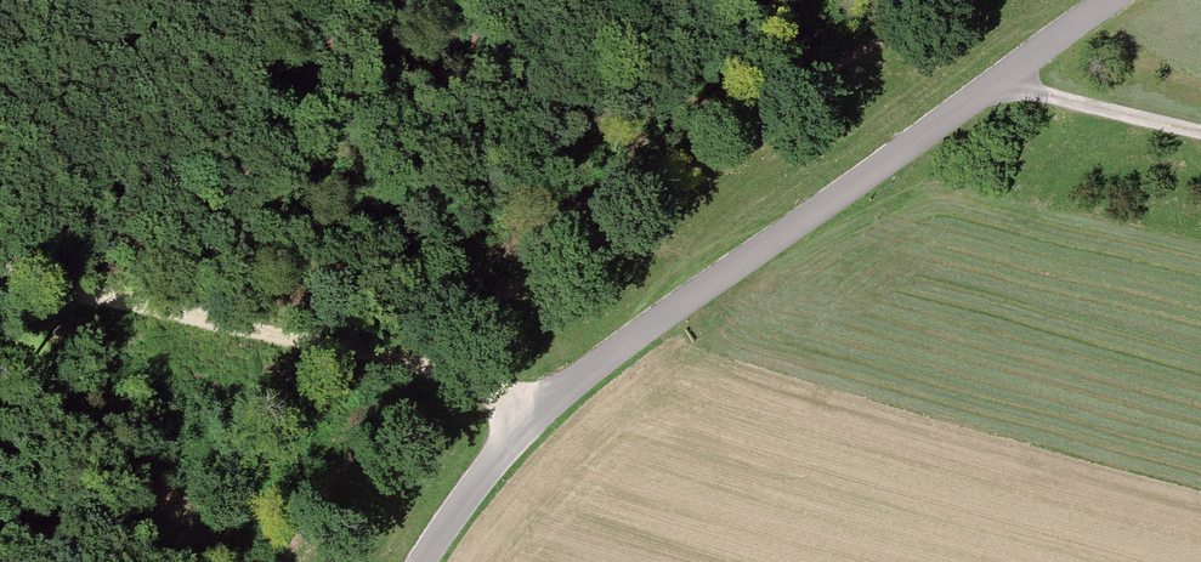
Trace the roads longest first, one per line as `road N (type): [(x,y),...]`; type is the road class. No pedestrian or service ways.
road 1 (unclassified): [(1116,0),(540,411),(450,514),(423,561)]
road 2 (track): [(0,277),(419,371),(540,411)]
road 3 (track): [(994,87),(1200,135)]

